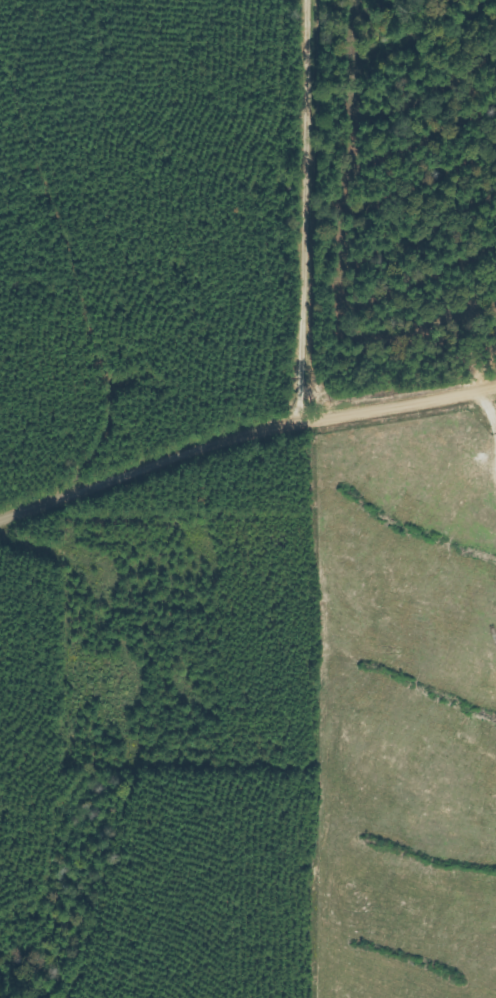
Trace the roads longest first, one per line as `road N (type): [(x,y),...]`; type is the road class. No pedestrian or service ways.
road 1 (residential): [(0,529),(303,420),(495,372)]

